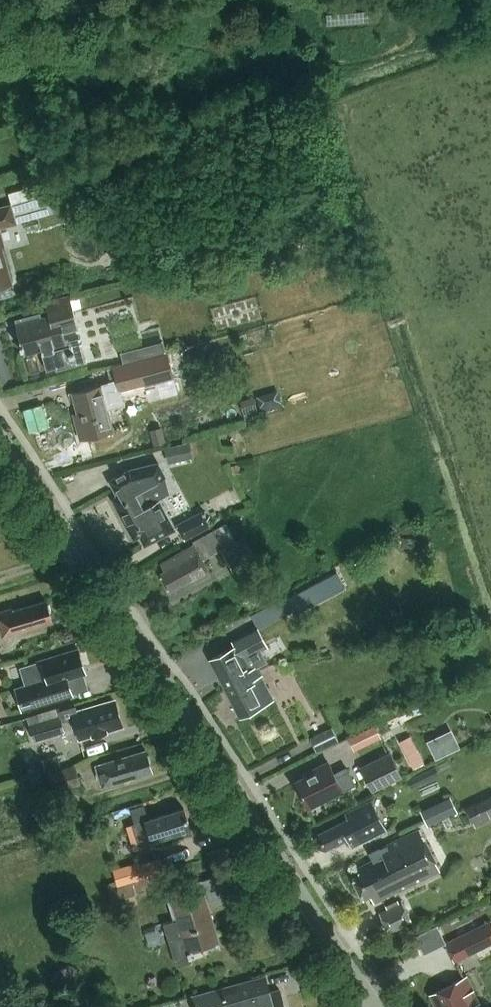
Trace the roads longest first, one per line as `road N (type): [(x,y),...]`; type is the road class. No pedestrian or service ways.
road 1 (unclassified): [(377,1006),(0,437)]

